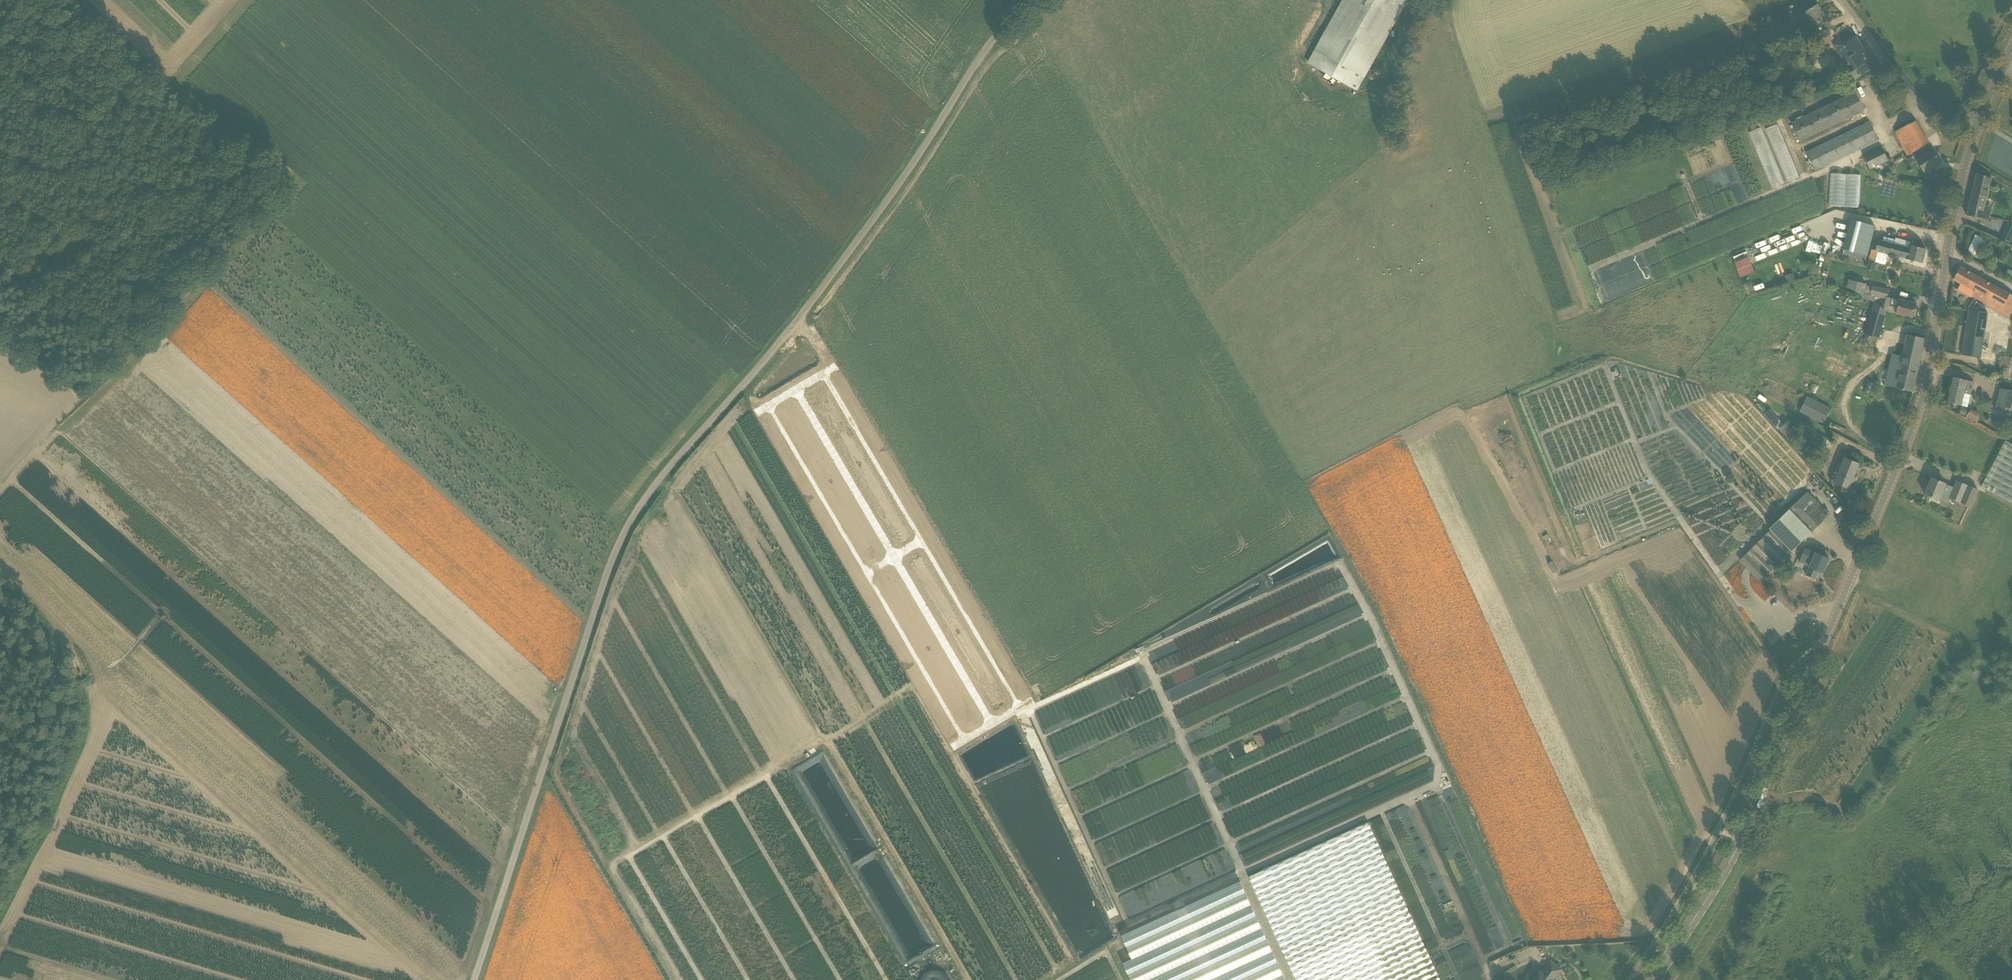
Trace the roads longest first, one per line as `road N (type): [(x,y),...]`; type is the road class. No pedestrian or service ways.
road 1 (unclassified): [(474,979),(633,515),(820,293),(1025,0)]
road 2 (tertiary): [(1654,979),(1739,845),(1910,433),(1977,128)]
road 3 (unclassified): [(1840,0),(1904,89),(1932,111),(1977,128)]

